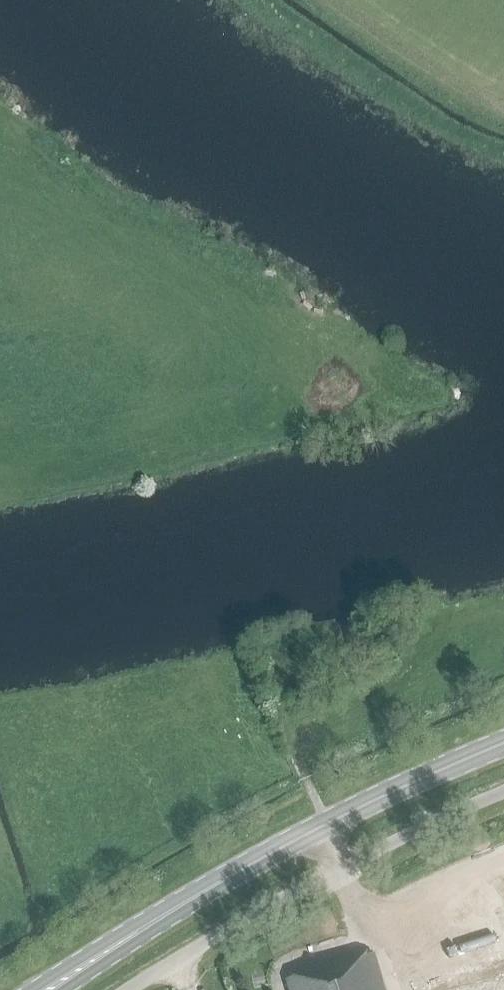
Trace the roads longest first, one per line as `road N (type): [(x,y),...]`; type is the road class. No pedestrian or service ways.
road 1 (unclassified): [(127,989),(272,903),(503,791)]
road 2 (primary): [(137,932),(302,836),(503,743)]
road 3 (primary): [(137,932),(116,935),(29,989)]

